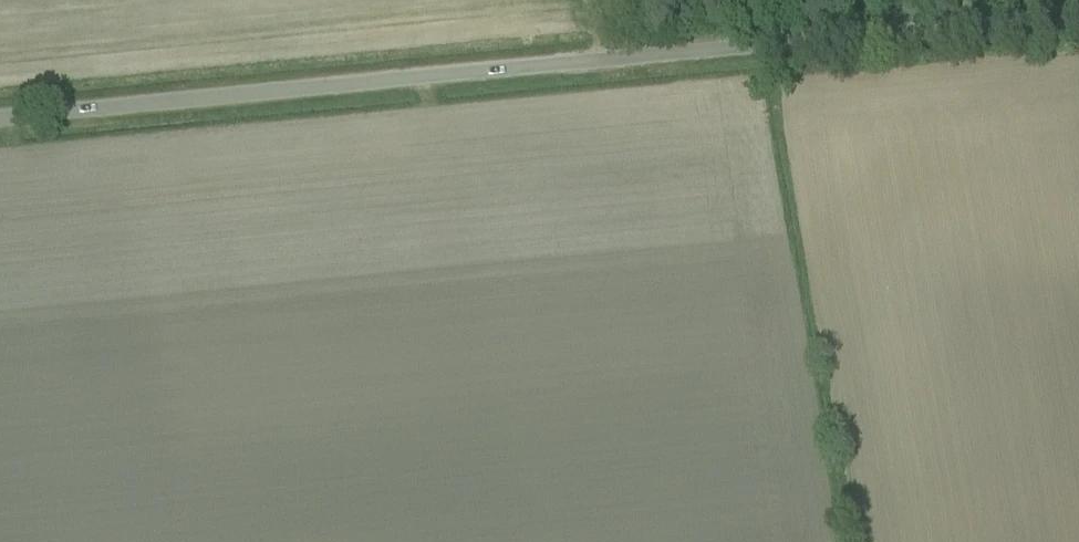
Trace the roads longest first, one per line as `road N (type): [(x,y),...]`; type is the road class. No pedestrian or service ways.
road 1 (unclassified): [(0,118),(1078,6)]

